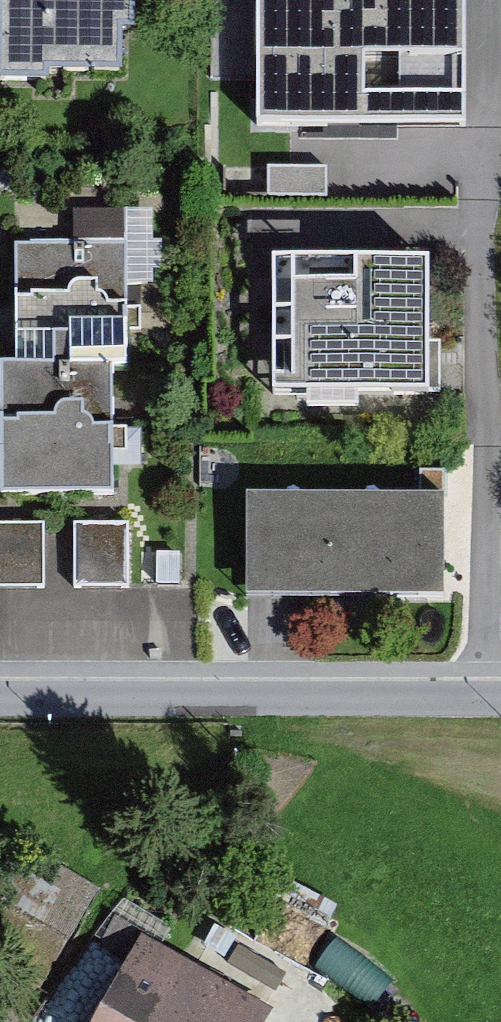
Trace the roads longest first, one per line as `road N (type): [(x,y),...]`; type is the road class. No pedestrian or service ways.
road 1 (unclassified): [(0,702),(500,701)]

